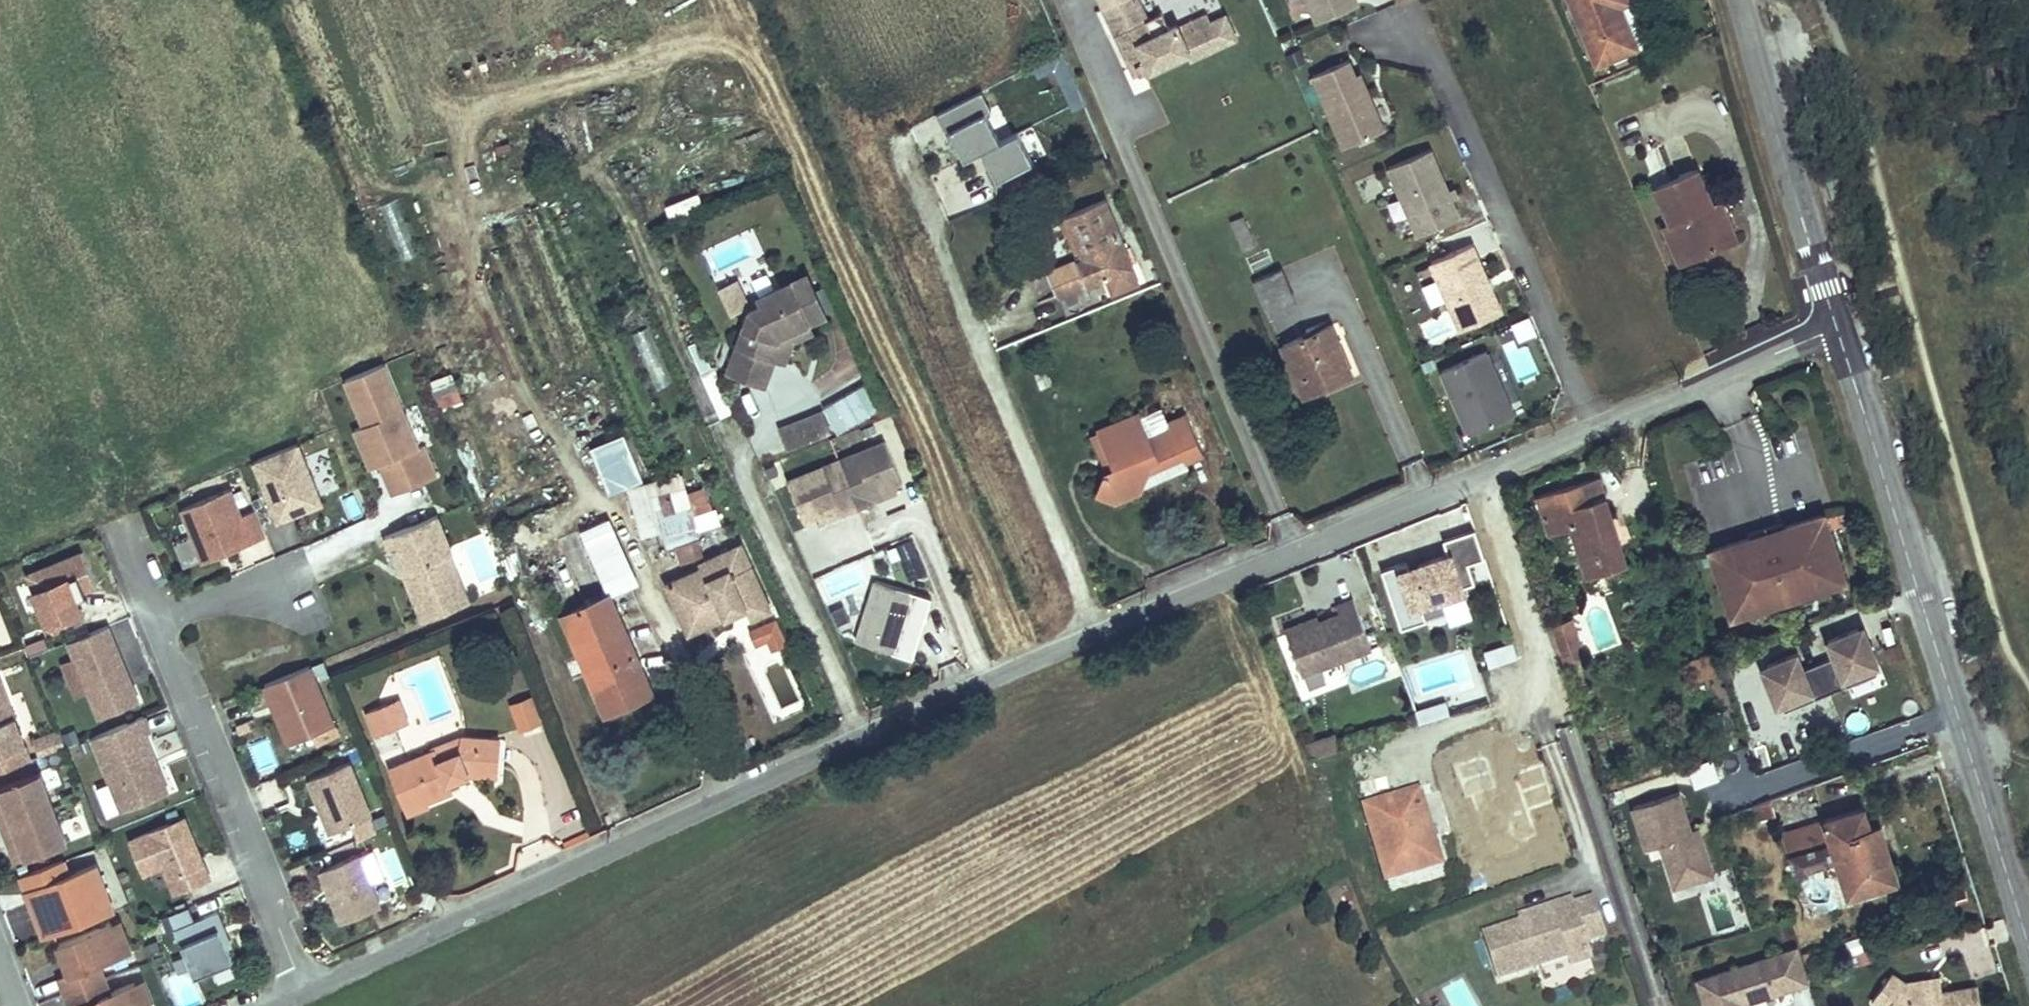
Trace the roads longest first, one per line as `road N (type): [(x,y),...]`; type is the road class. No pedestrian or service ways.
road 1 (residential): [(864,736),(1729,373)]
road 2 (tertiary): [(2028,949),(1837,328)]
road 3 (residential): [(307,994),(864,736)]
road 4 (residential): [(307,994),(133,548)]
road 5 (tertiary): [(1837,328),(1740,0)]
road 6 (residential): [(761,501),(864,736)]

